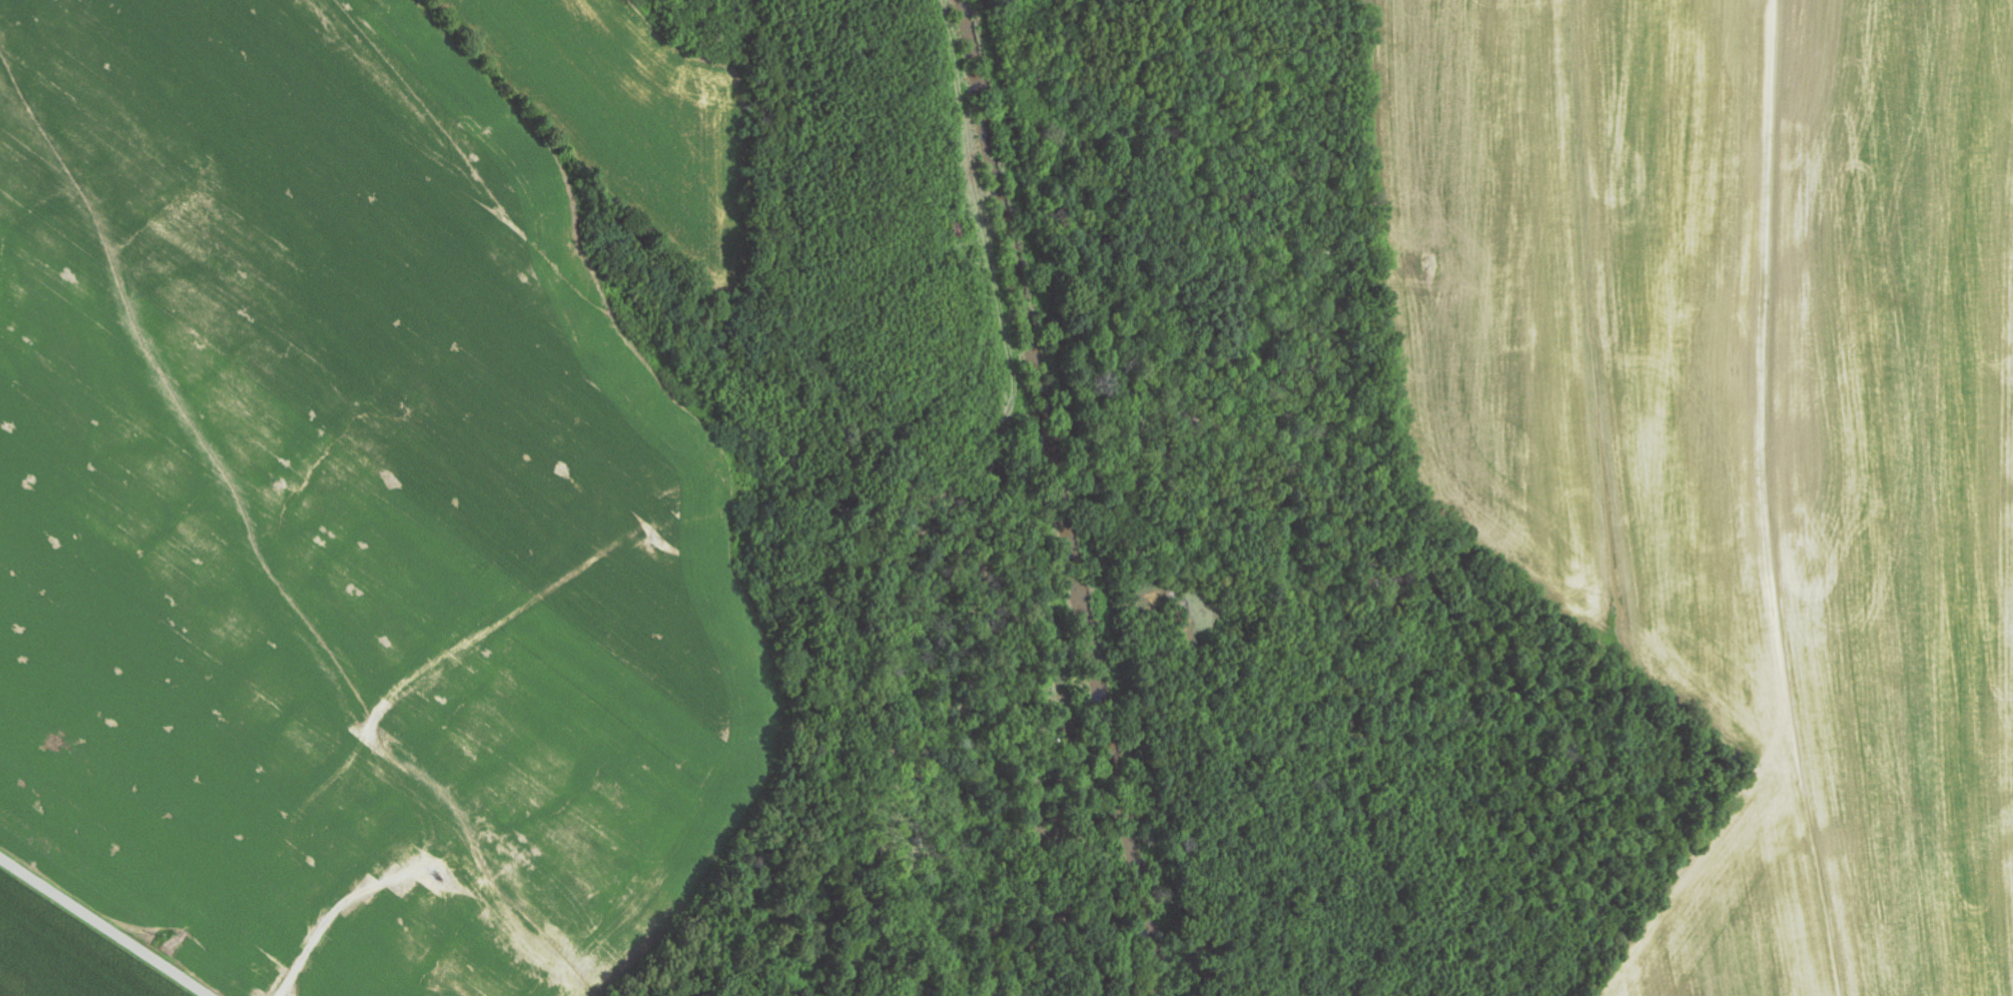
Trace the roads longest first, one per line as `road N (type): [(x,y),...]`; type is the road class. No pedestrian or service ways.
road 1 (residential): [(210,995),(0,857)]

